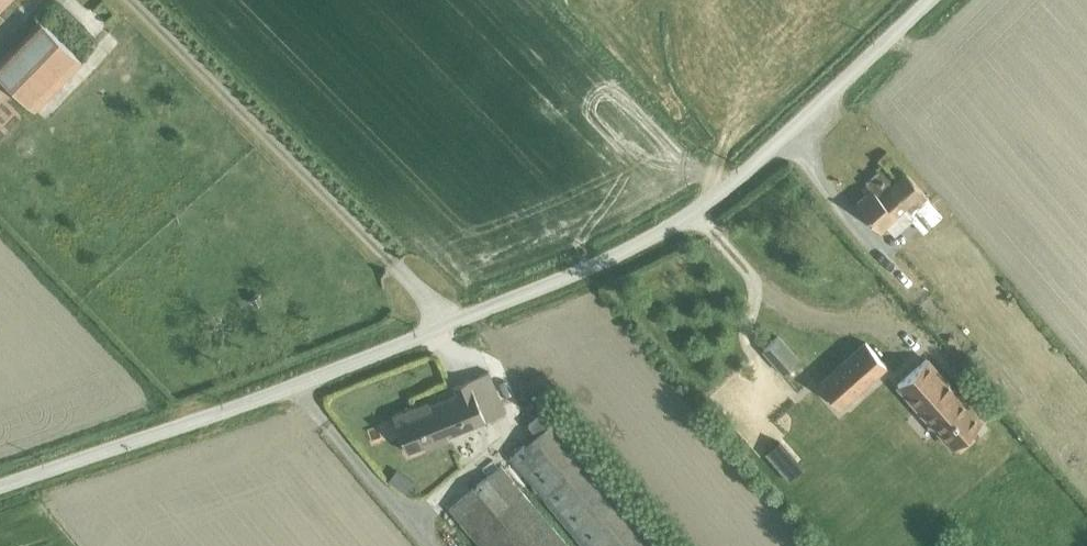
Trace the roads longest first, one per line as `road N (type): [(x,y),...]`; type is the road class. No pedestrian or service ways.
road 1 (unclassified): [(926,0),(723,189),(646,238),(286,385),(0,485)]

